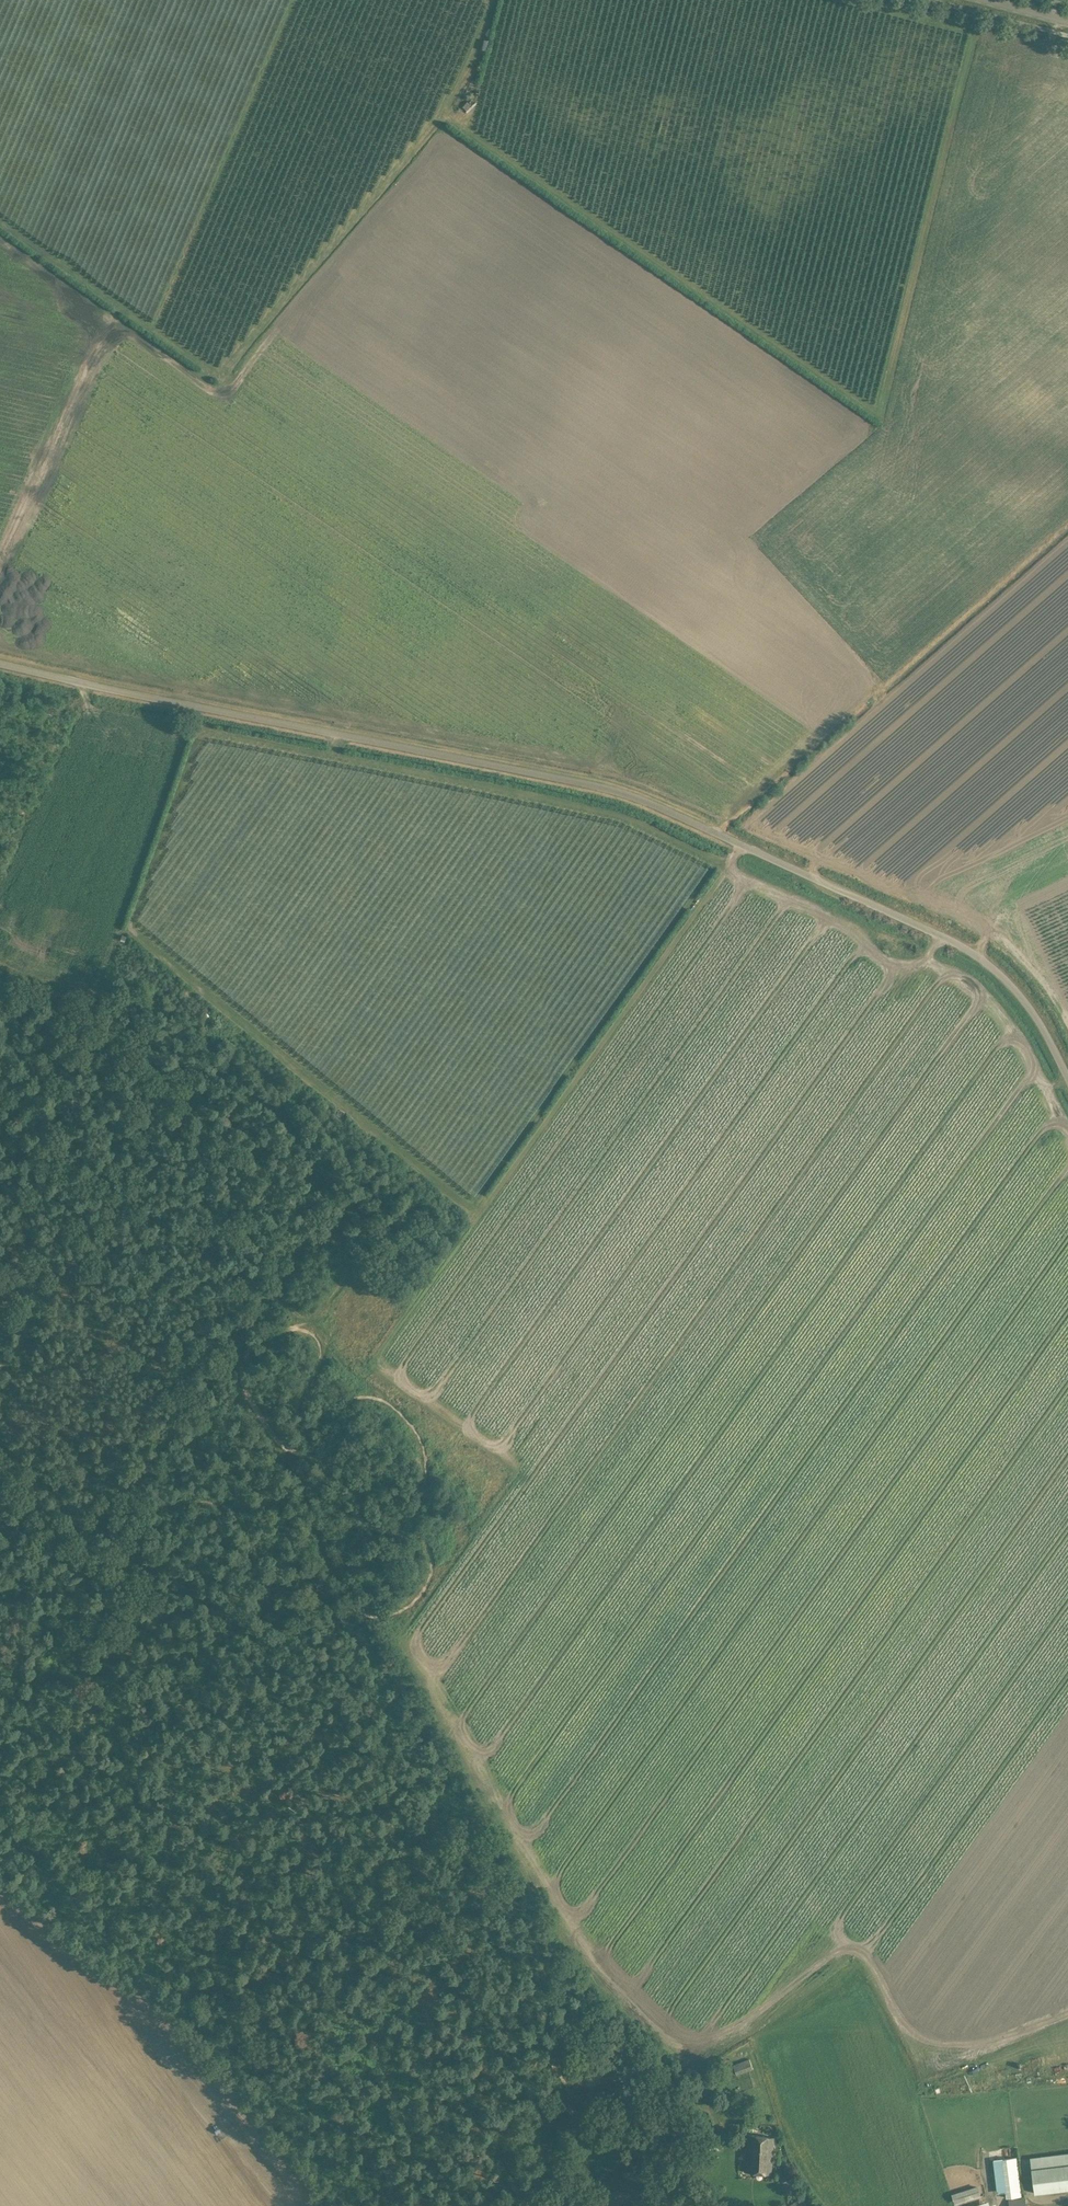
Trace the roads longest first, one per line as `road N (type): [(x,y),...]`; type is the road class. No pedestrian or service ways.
road 1 (unclassified): [(1067,1078),(1046,1032),(978,955),(622,789),(0,658)]
road 2 (track): [(741,844),(698,916),(374,1366),(354,1369),(274,1287)]
road 3 (track): [(353,1610),(237,1368),(238,1342),(294,1260),(315,1242),(345,1245),(345,1275),(332,1297),(244,1354)]
road 4 (track): [(283,1331),(312,1337),(322,1349),(298,1406),(302,1424),(323,1424),(357,1400),(374,1400),(429,1444),(428,1474),(414,1513),(430,1575)]
road 5 (track): [(340,1583),(349,1536),(361,1522),(355,1489),(347,1475),(271,1439)]

